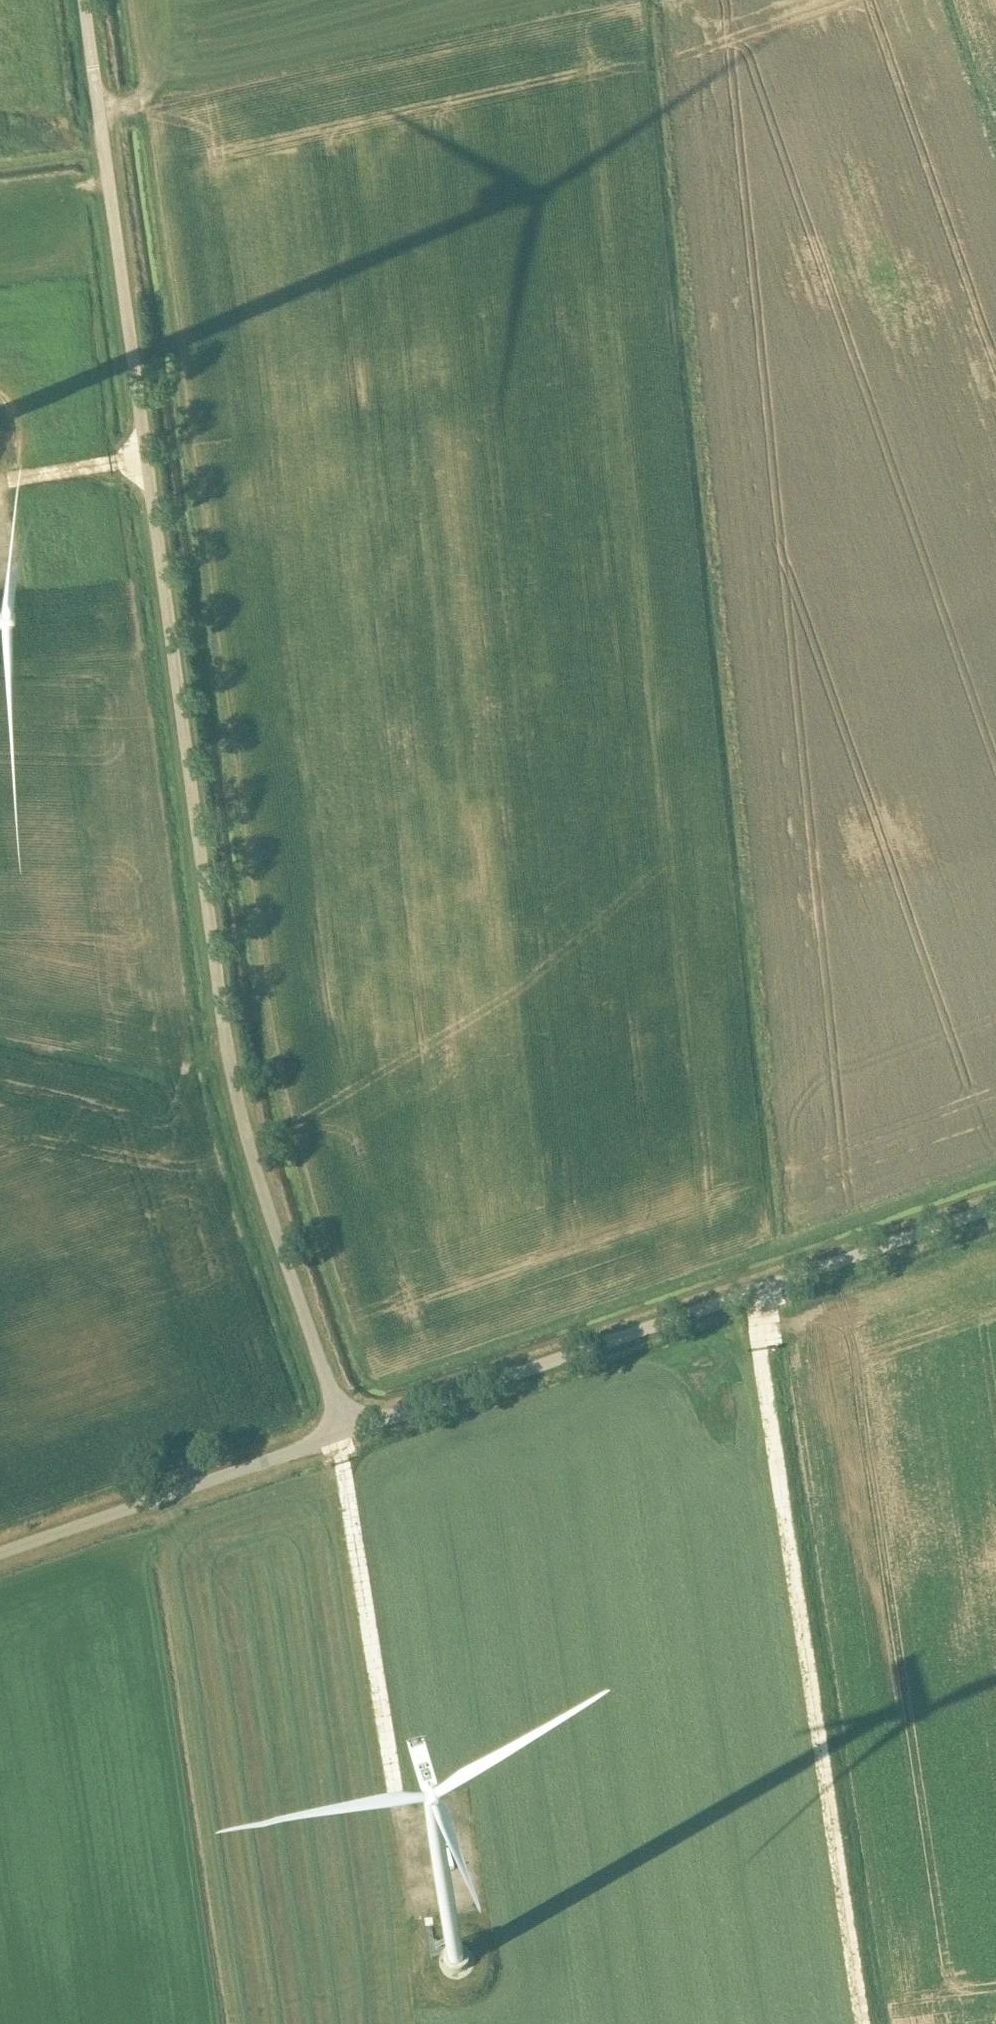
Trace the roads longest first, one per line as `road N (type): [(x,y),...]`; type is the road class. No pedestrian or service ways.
road 1 (unclassified): [(346,1432),(235,1114),(81,0)]
road 2 (unclassified): [(346,1432),(995,1207)]
road 3 (unclassified): [(0,1553),(346,1432)]

